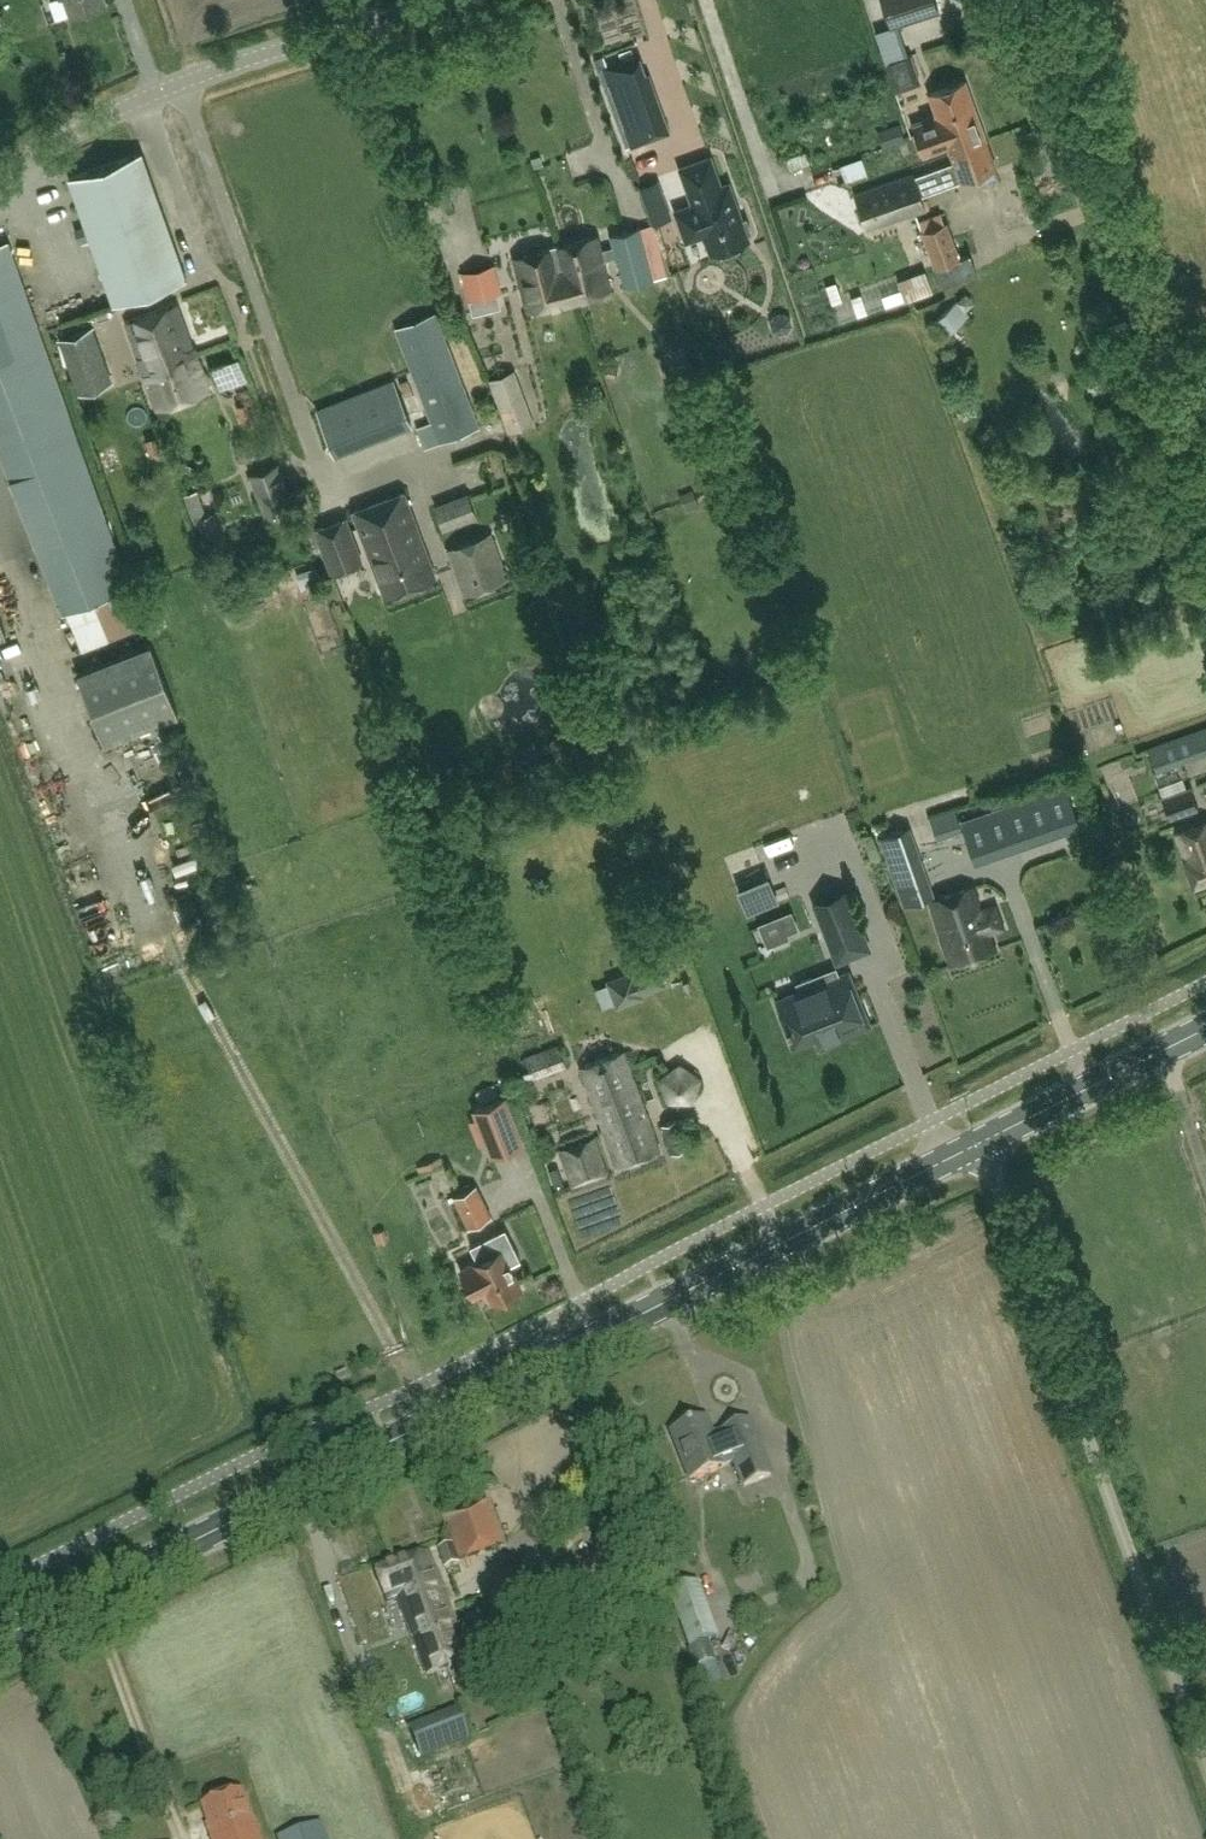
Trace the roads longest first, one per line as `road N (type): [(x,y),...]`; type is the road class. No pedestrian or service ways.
road 1 (secondary): [(0,1637),(978,1144)]
road 2 (unclassified): [(1205,1757),(978,1144)]
road 3 (unclassified): [(1205,512),(1027,0)]
road 4 (unclassified): [(0,179),(155,93),(444,0)]
road 5 (secondary): [(978,1144),(1205,1029)]

